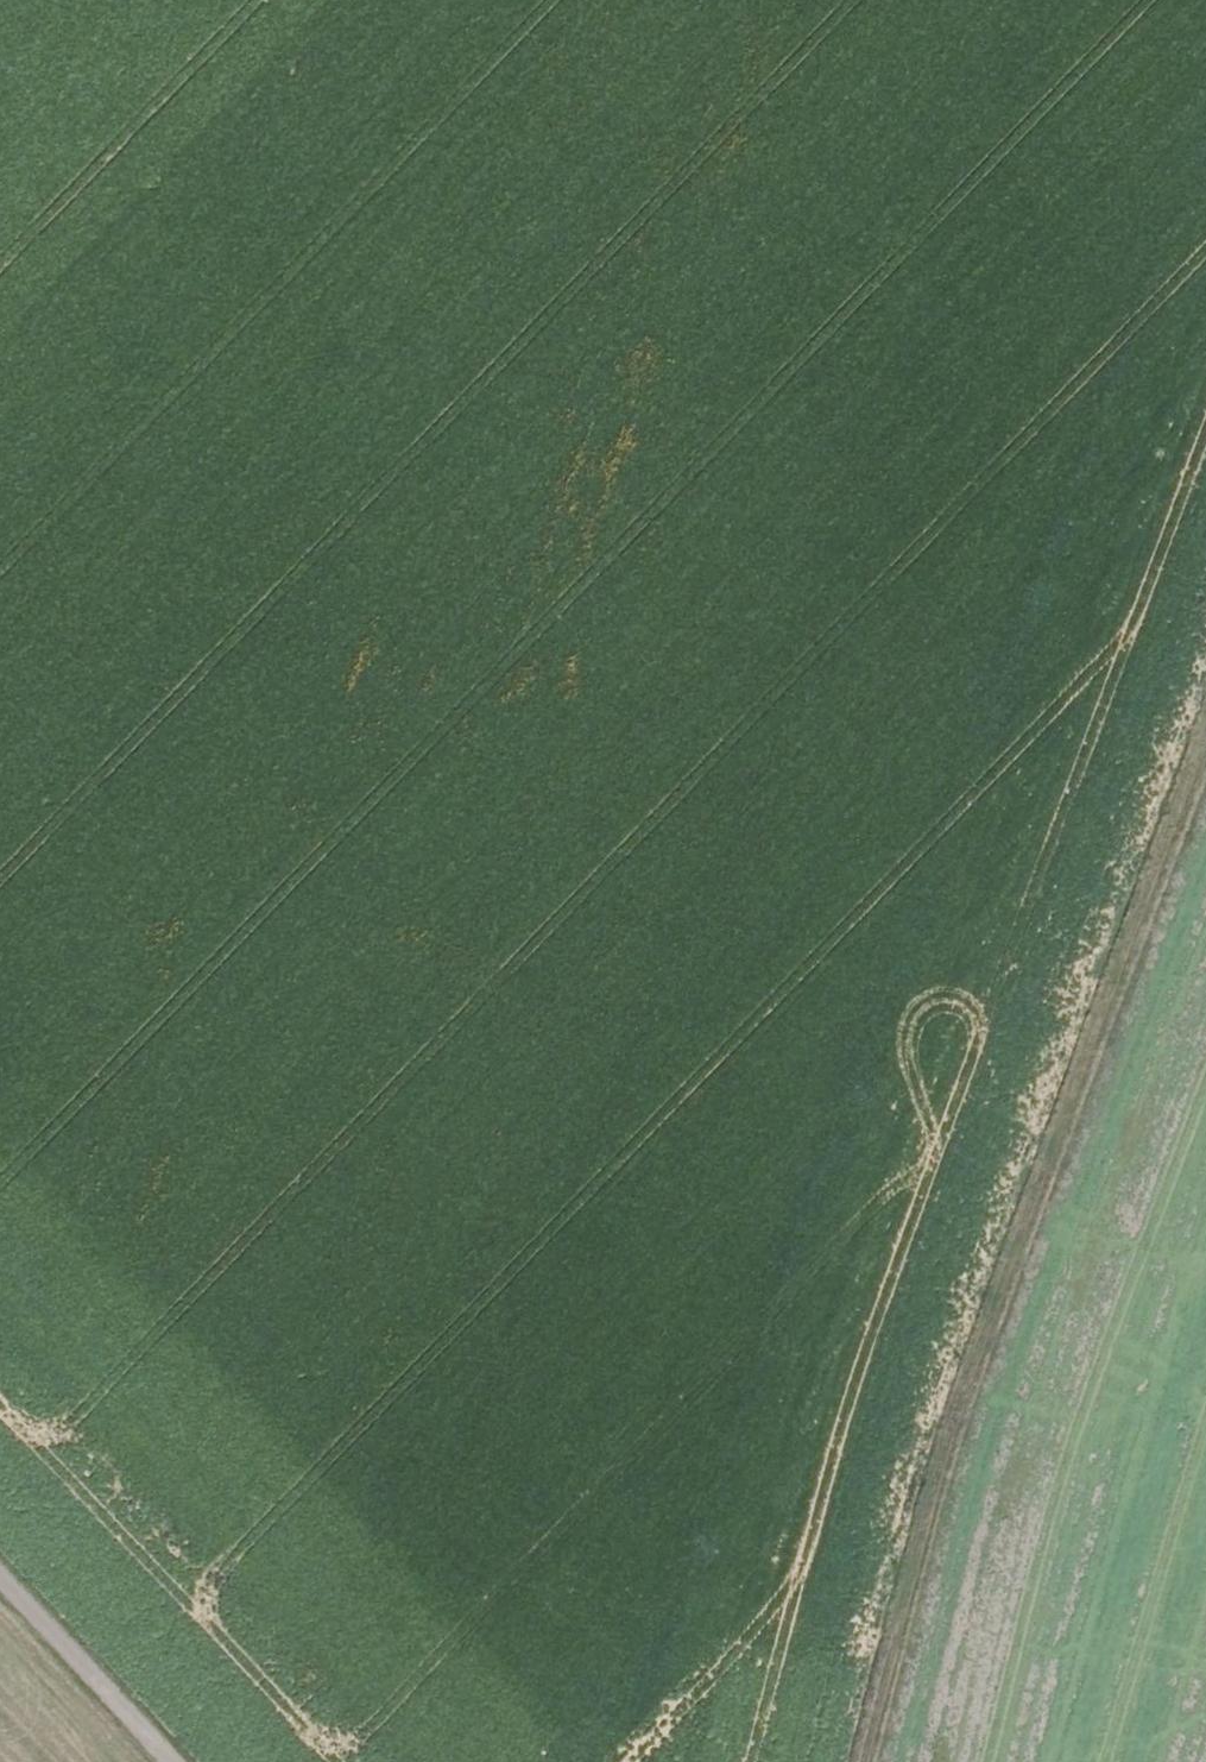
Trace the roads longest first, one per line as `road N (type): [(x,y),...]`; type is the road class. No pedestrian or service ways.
road 1 (track): [(853,1761),(910,1518),(958,1373),(1205,712)]
road 2 (tertiary): [(0,1578),(172,1761)]

